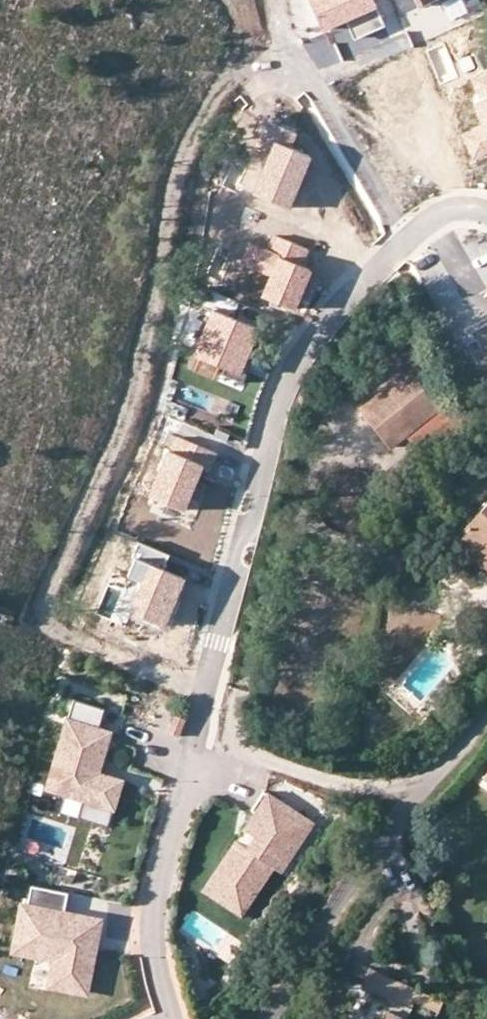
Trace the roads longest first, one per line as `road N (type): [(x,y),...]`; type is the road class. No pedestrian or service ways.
road 1 (residential): [(171,1018),(153,917),(278,390),(321,328),(416,228),(454,207),(486,212)]
road 2 (track): [(242,72),(216,94),(189,138),(135,380),(52,602),(52,630),(67,642),(208,691)]
road 3 (residential): [(486,706),(261,1018)]

